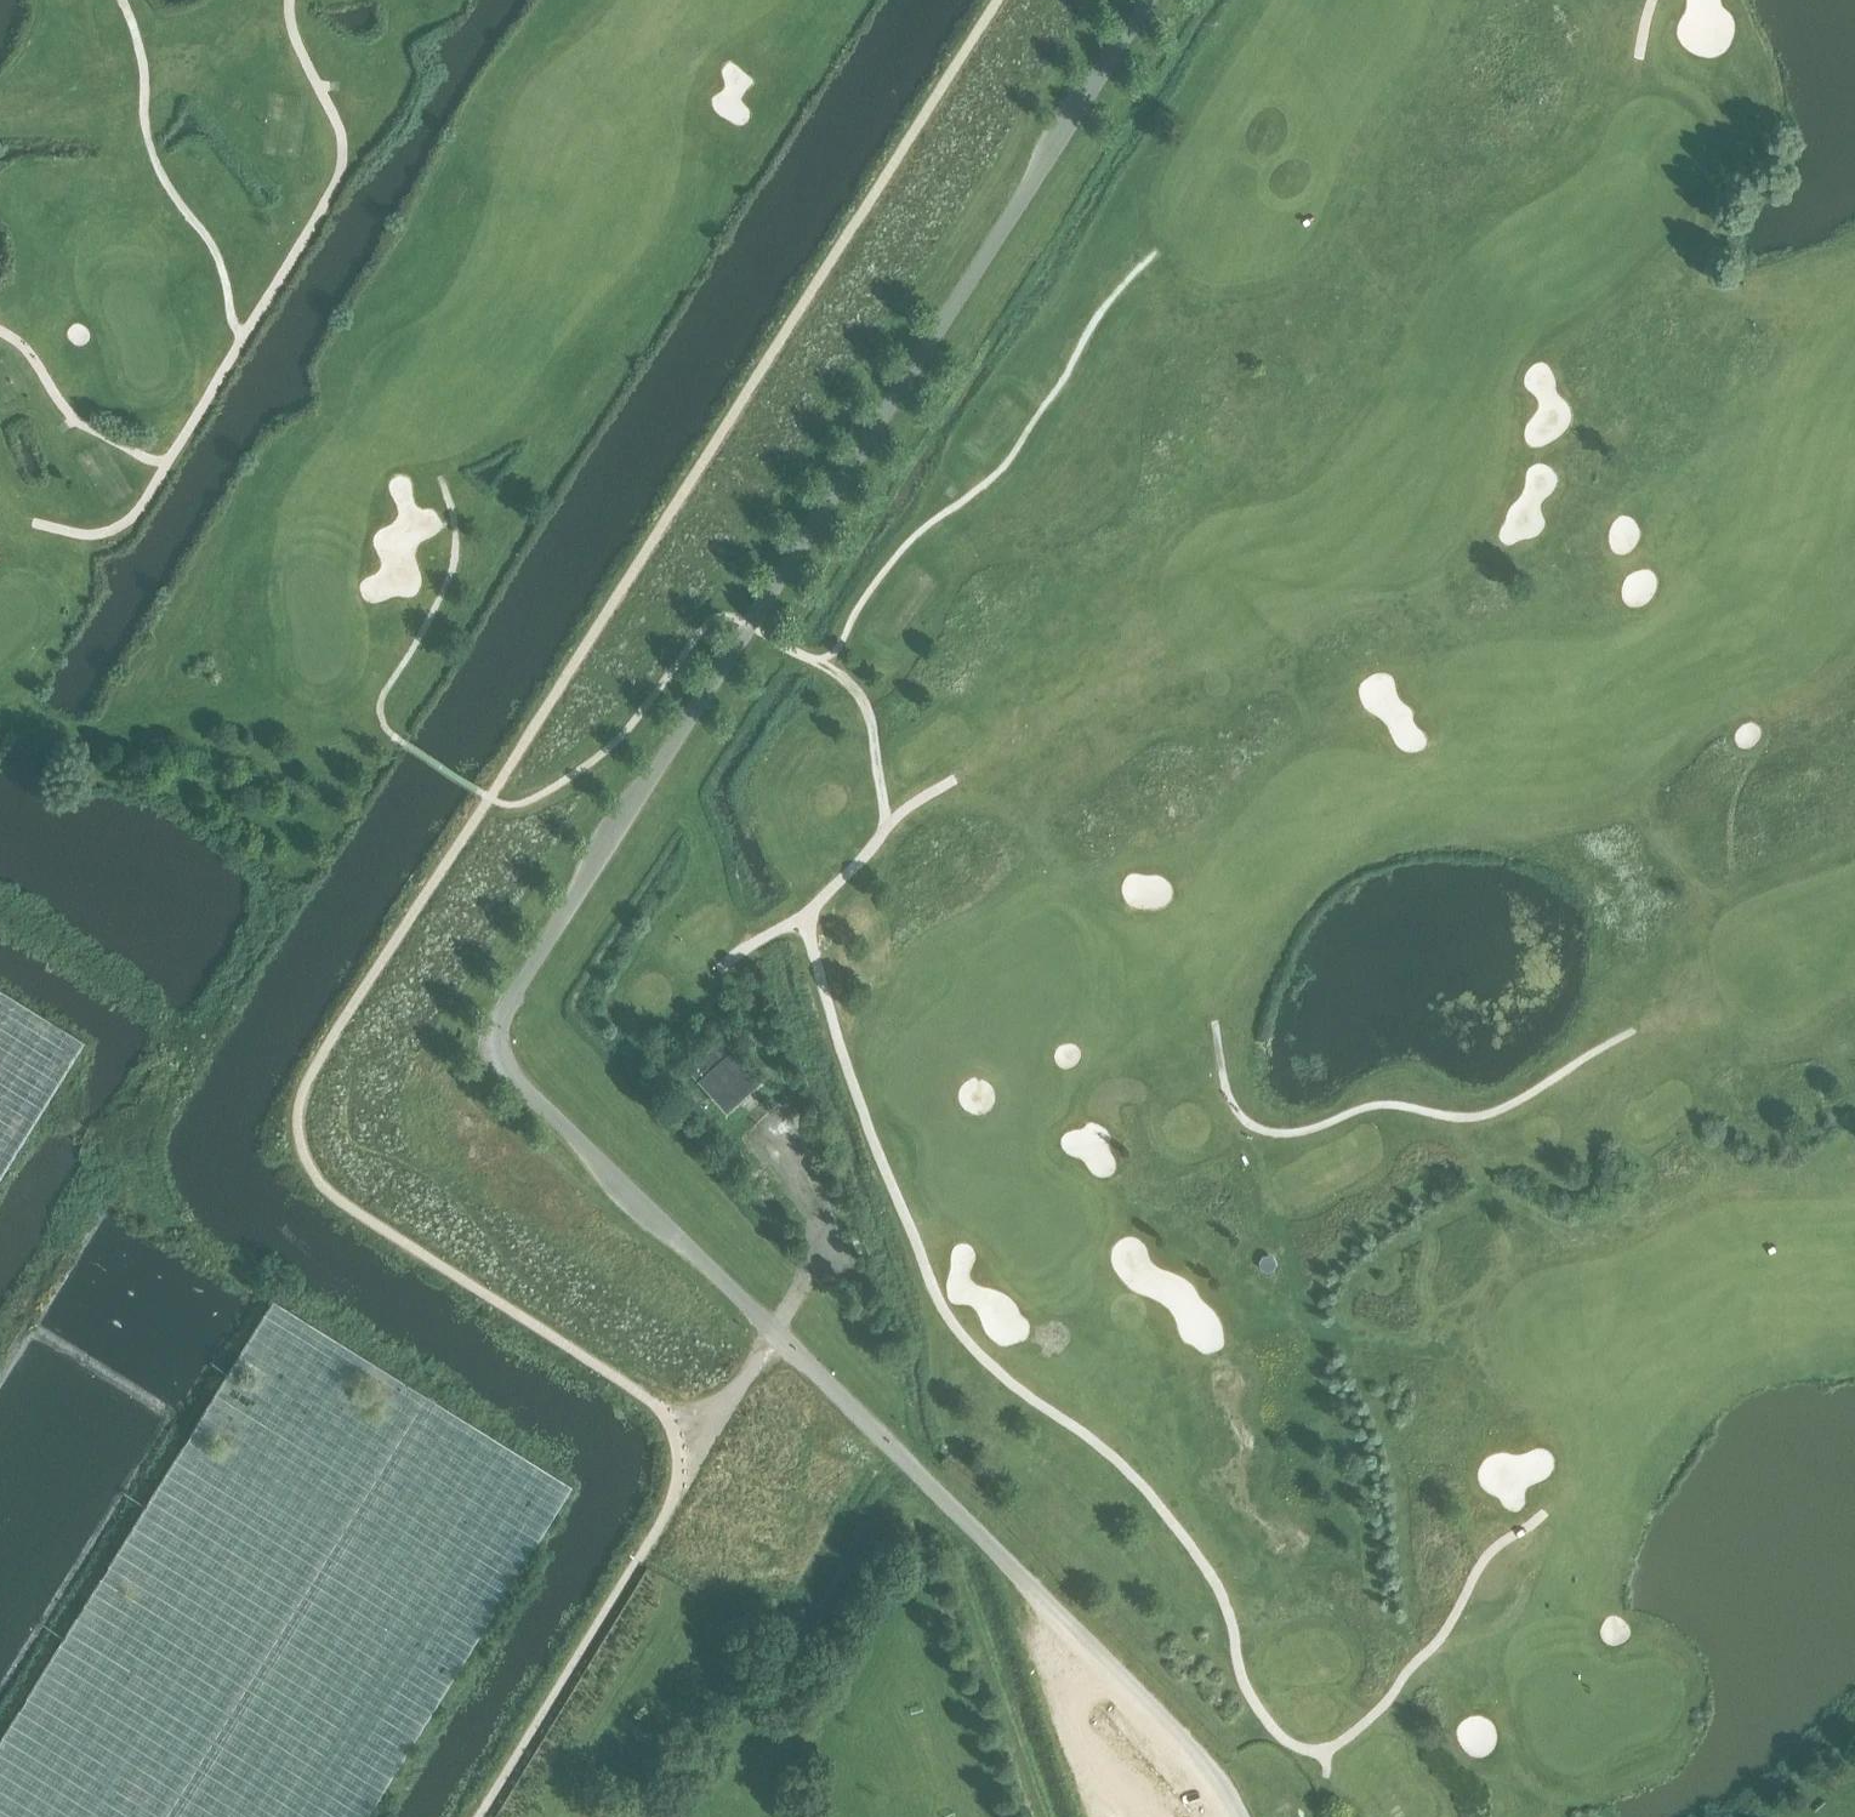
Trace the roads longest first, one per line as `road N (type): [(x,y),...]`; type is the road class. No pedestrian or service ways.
road 1 (unclassified): [(1149,0),(498,1031),(510,1069),(1208,1764),(1241,1816)]
road 2 (track): [(480,1816),(707,1438),(332,1196),(298,1133),(303,1097),(318,1061),(995,0)]
road 3 (track): [(774,1335),(707,1438)]

